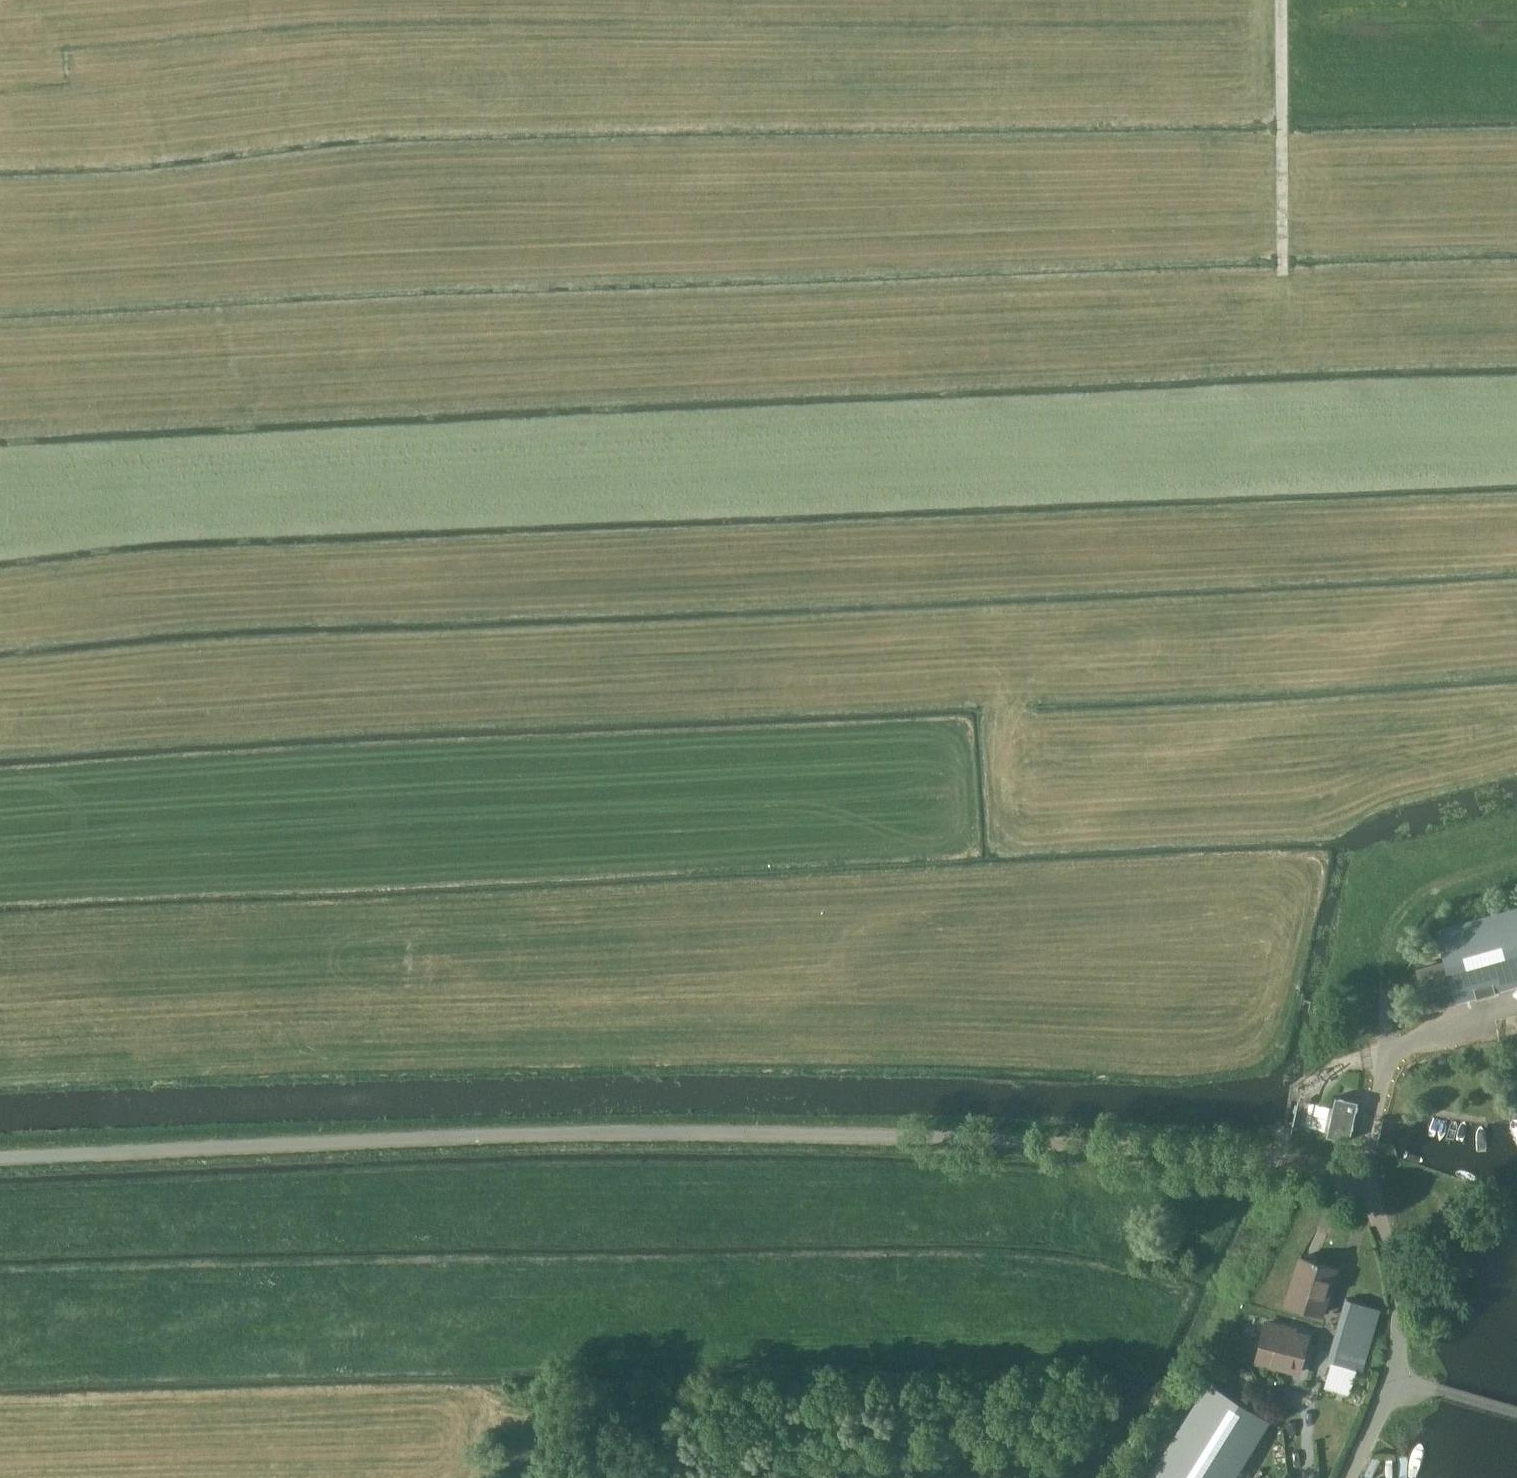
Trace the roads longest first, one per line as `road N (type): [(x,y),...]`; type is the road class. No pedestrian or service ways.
road 1 (unclassified): [(1358,1180),(1295,1160),(1041,1141),(680,1132),(0,1157)]
road 2 (unclassified): [(1394,1381),(1399,1325),(1391,1255),(1358,1180)]
road 3 (unclassified): [(1358,1180),(1389,1051)]
road 4 (unclassified): [(1516,1412),(1394,1381)]

